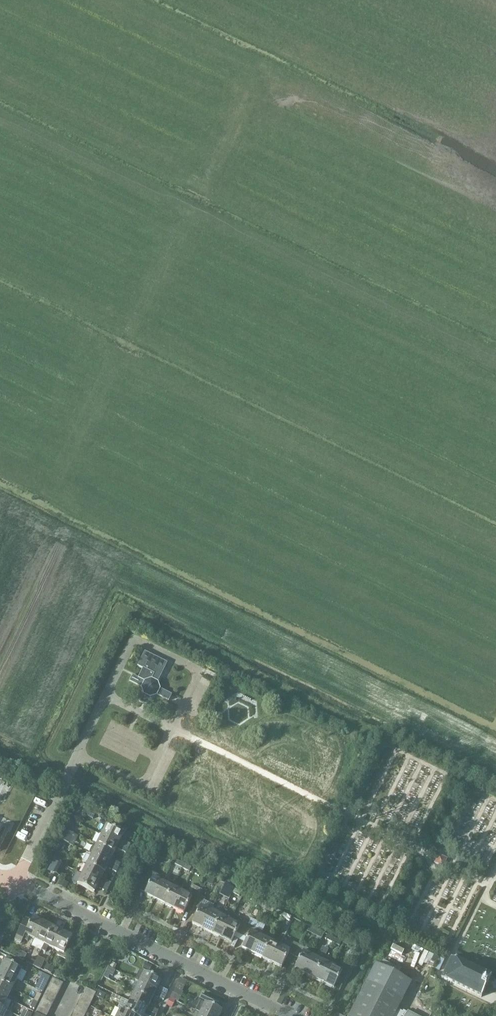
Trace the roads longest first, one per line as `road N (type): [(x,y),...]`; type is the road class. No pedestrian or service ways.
road 1 (residential): [(291,1015),(18,882)]

